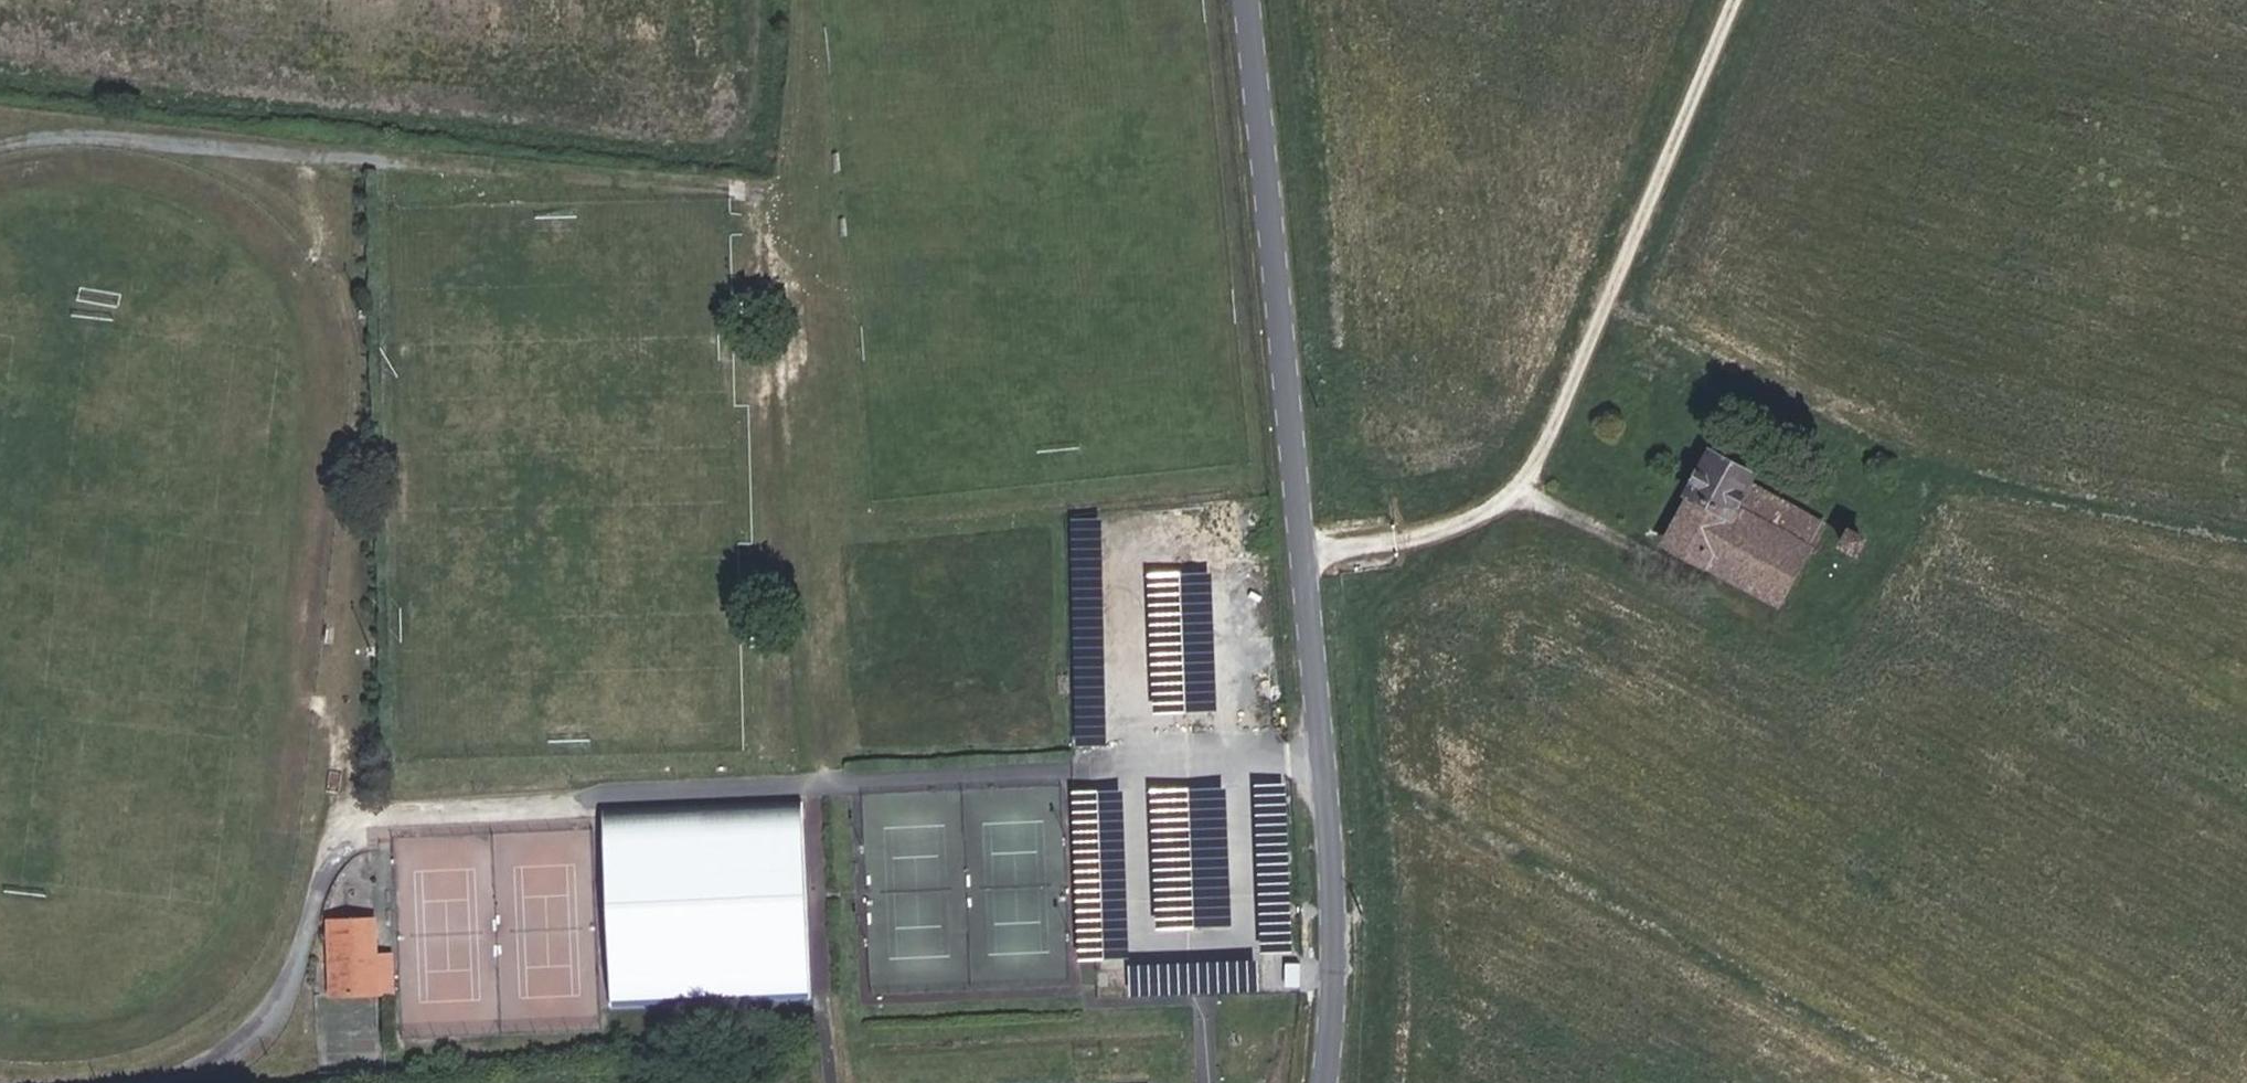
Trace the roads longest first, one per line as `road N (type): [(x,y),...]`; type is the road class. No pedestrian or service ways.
road 1 (tertiary): [(1331,1082),(1342,1044),(1326,544),(1277,0)]

